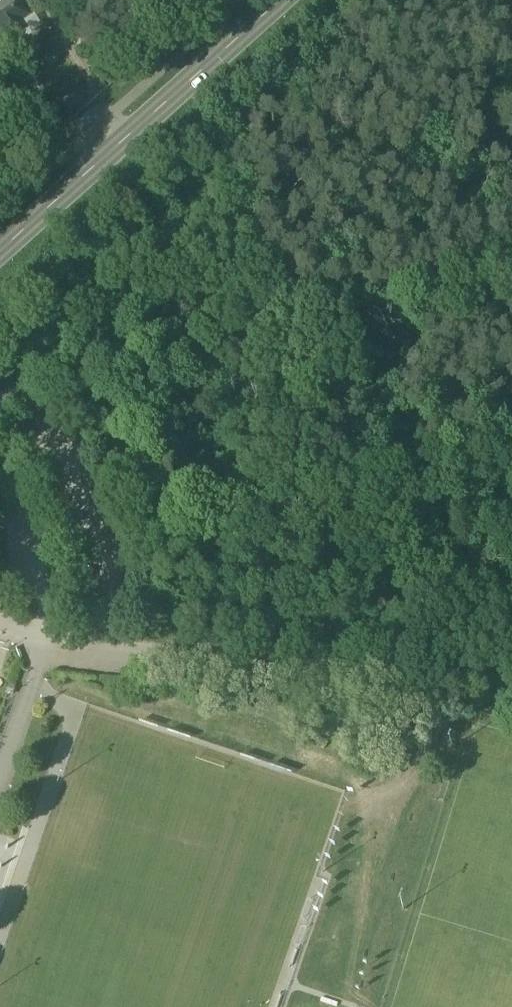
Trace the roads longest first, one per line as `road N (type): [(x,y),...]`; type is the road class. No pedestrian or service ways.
road 1 (residential): [(0,620),(8,630),(43,636),(511,681)]
road 2 (secondary): [(0,248),(272,0)]

